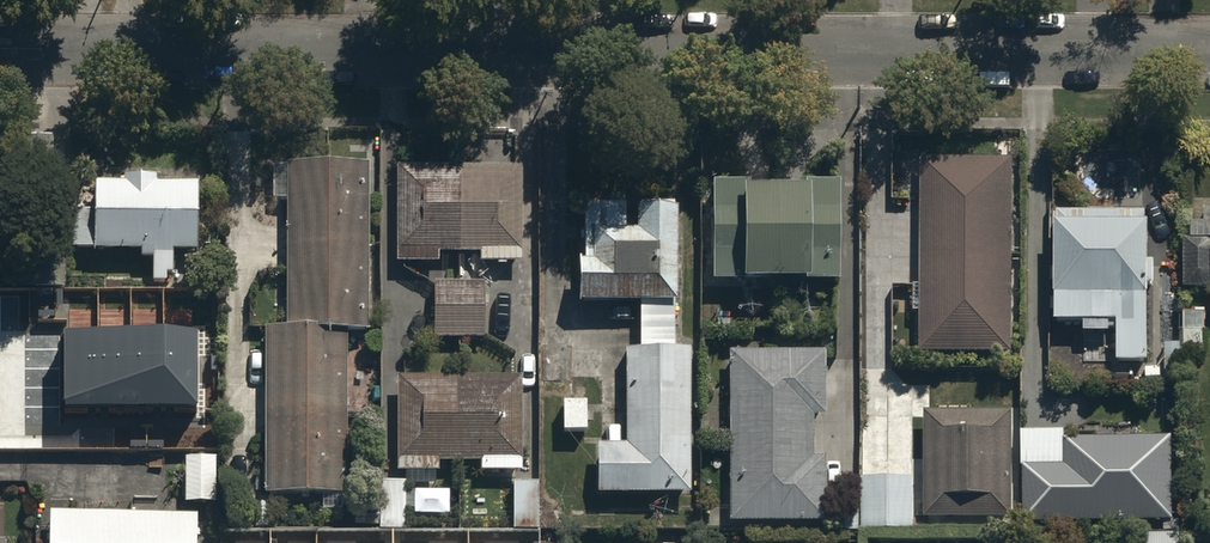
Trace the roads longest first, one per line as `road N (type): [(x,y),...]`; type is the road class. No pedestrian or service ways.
road 1 (residential): [(0,49),(1209,49)]

